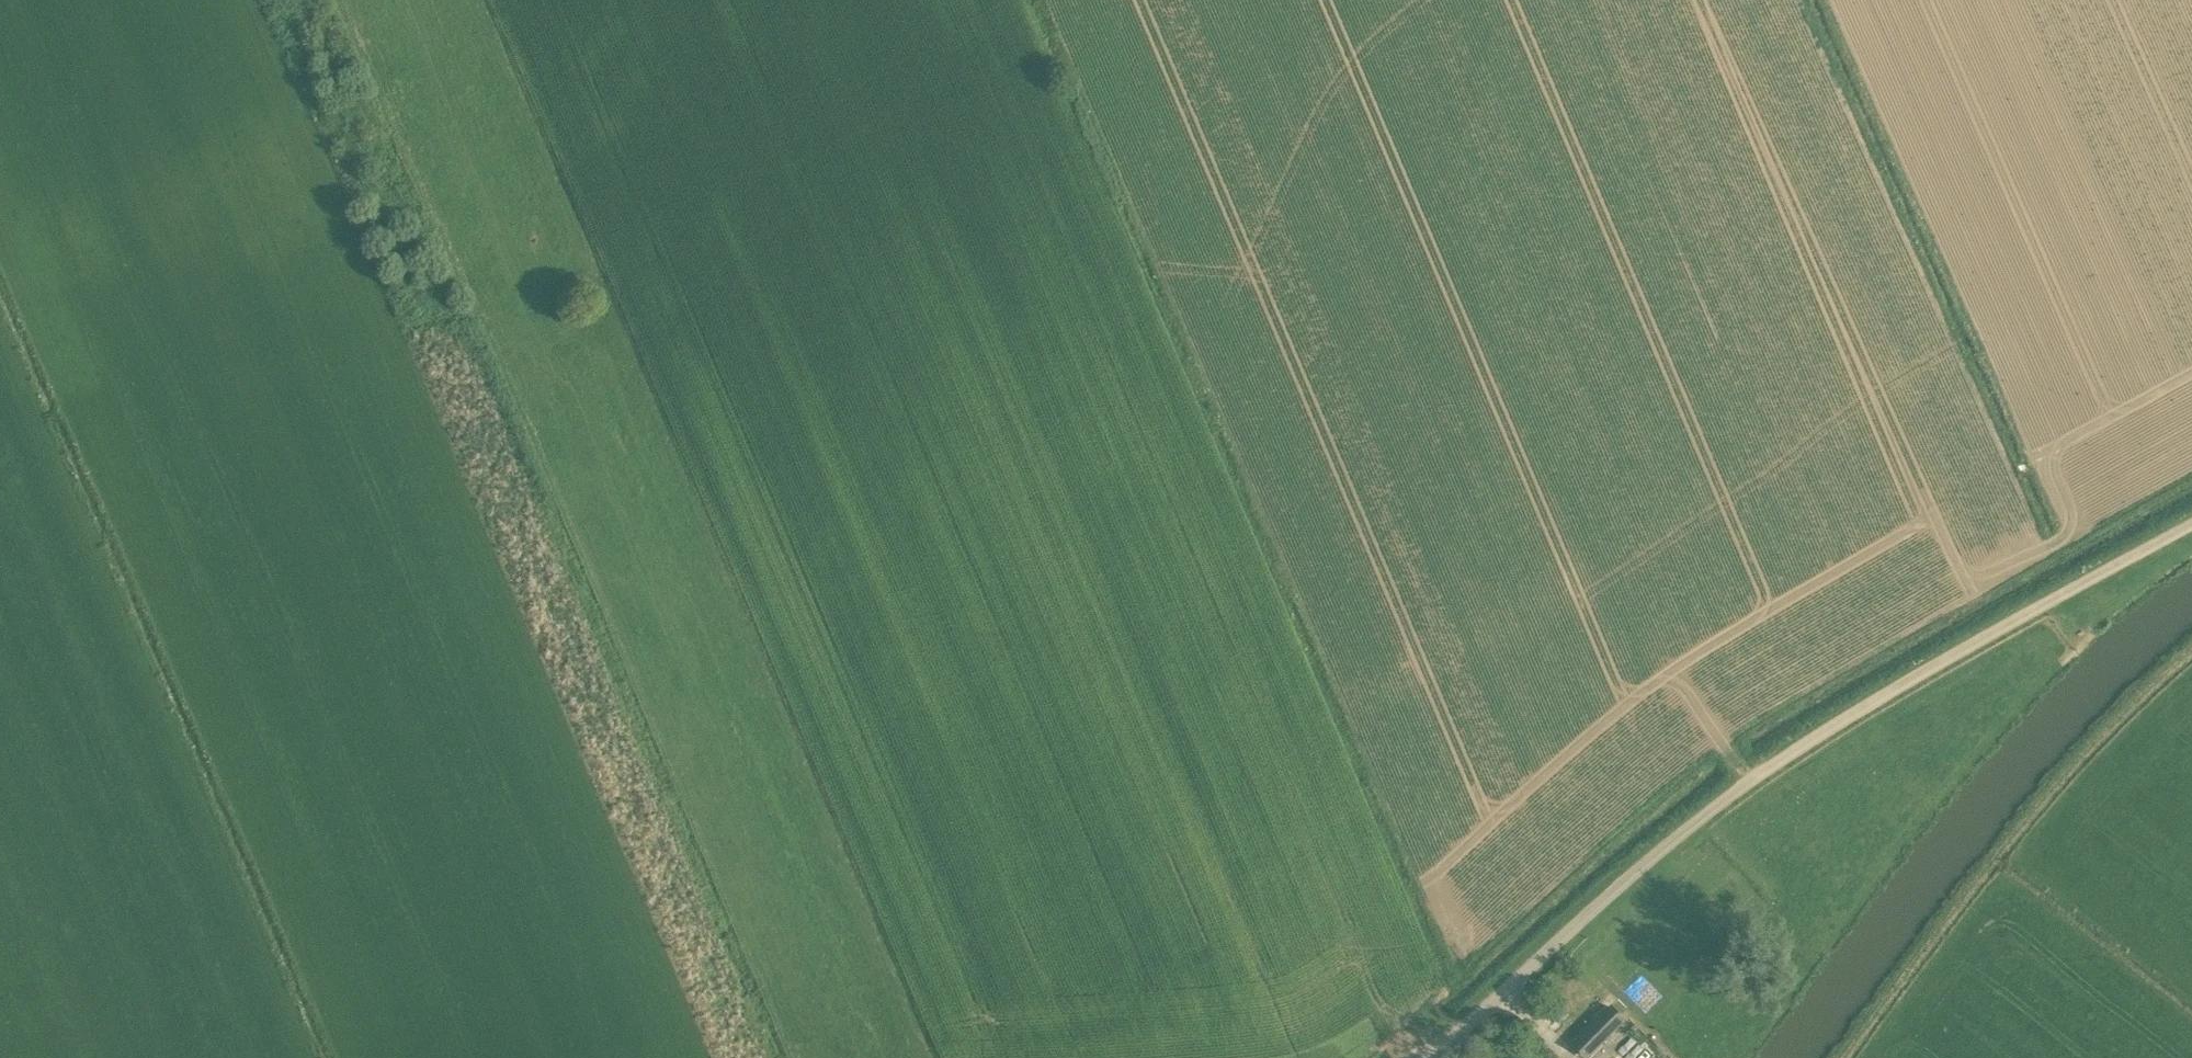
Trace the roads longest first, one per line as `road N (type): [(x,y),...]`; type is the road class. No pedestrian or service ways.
road 1 (unclassified): [(1436,1057),(1626,881),(1786,757),(2191,524)]

